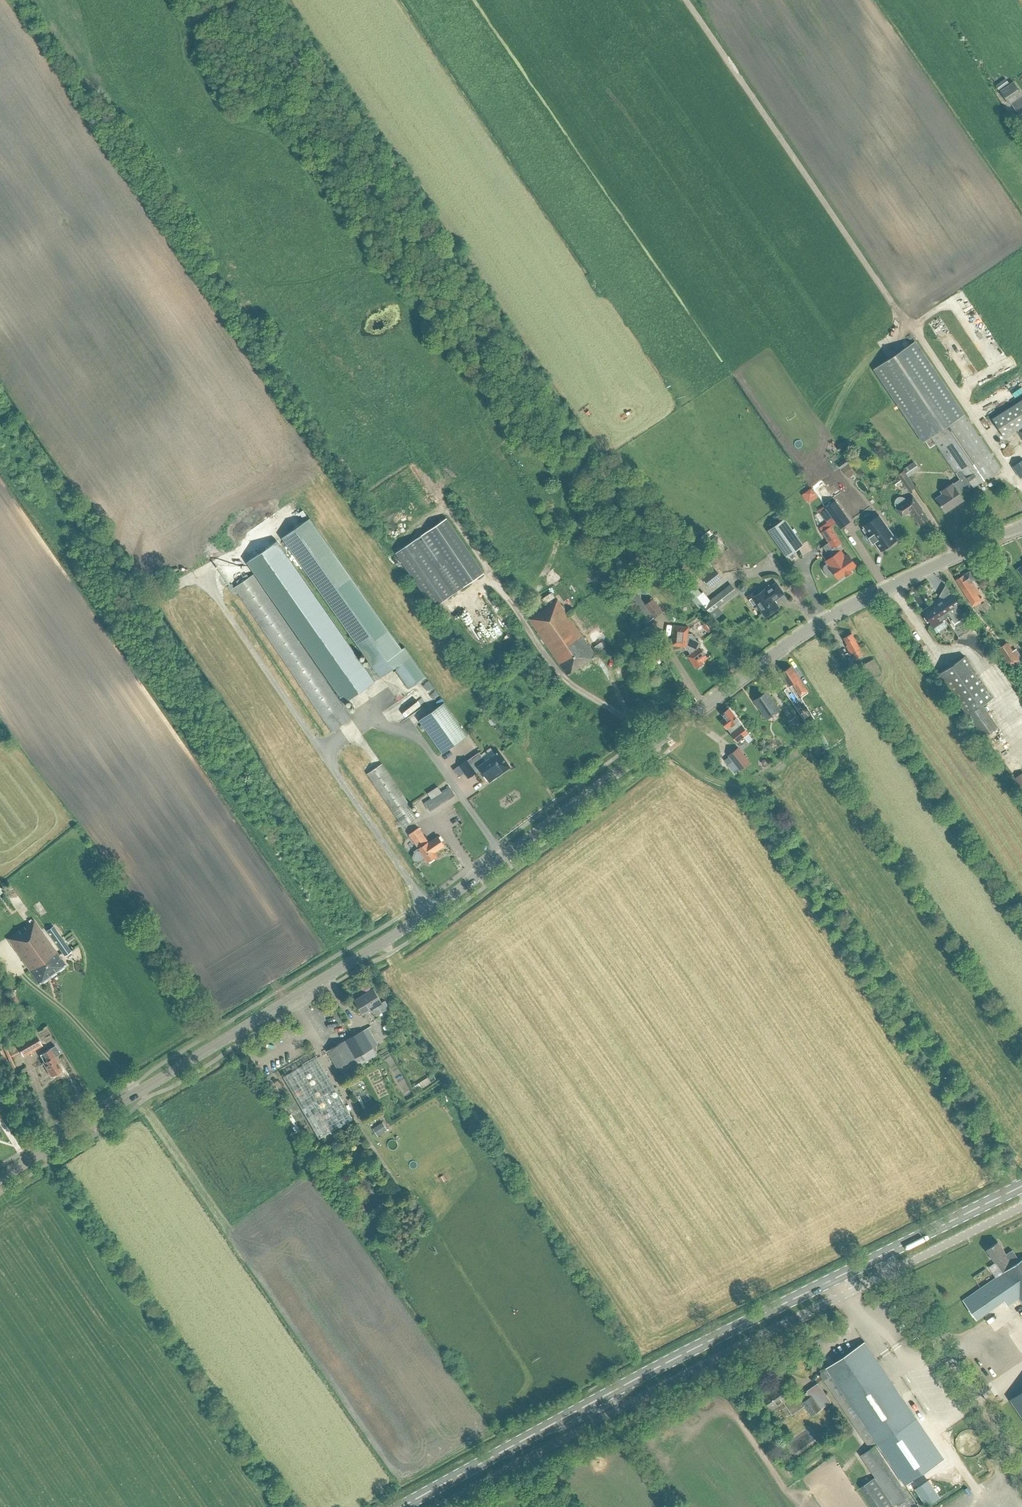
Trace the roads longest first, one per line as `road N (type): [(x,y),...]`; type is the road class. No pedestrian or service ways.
road 1 (tertiary): [(0,1179),(474,879),(844,608),(1021,527)]
road 2 (track): [(83,0),(123,84),(252,277),(289,328),(410,449),(490,574)]
road 3 (primary): [(1021,1185),(720,1335),(400,1506)]
road 4 (unclassified): [(440,1506),(1021,1207)]
road 5 (track): [(890,1271),(1021,1467)]

